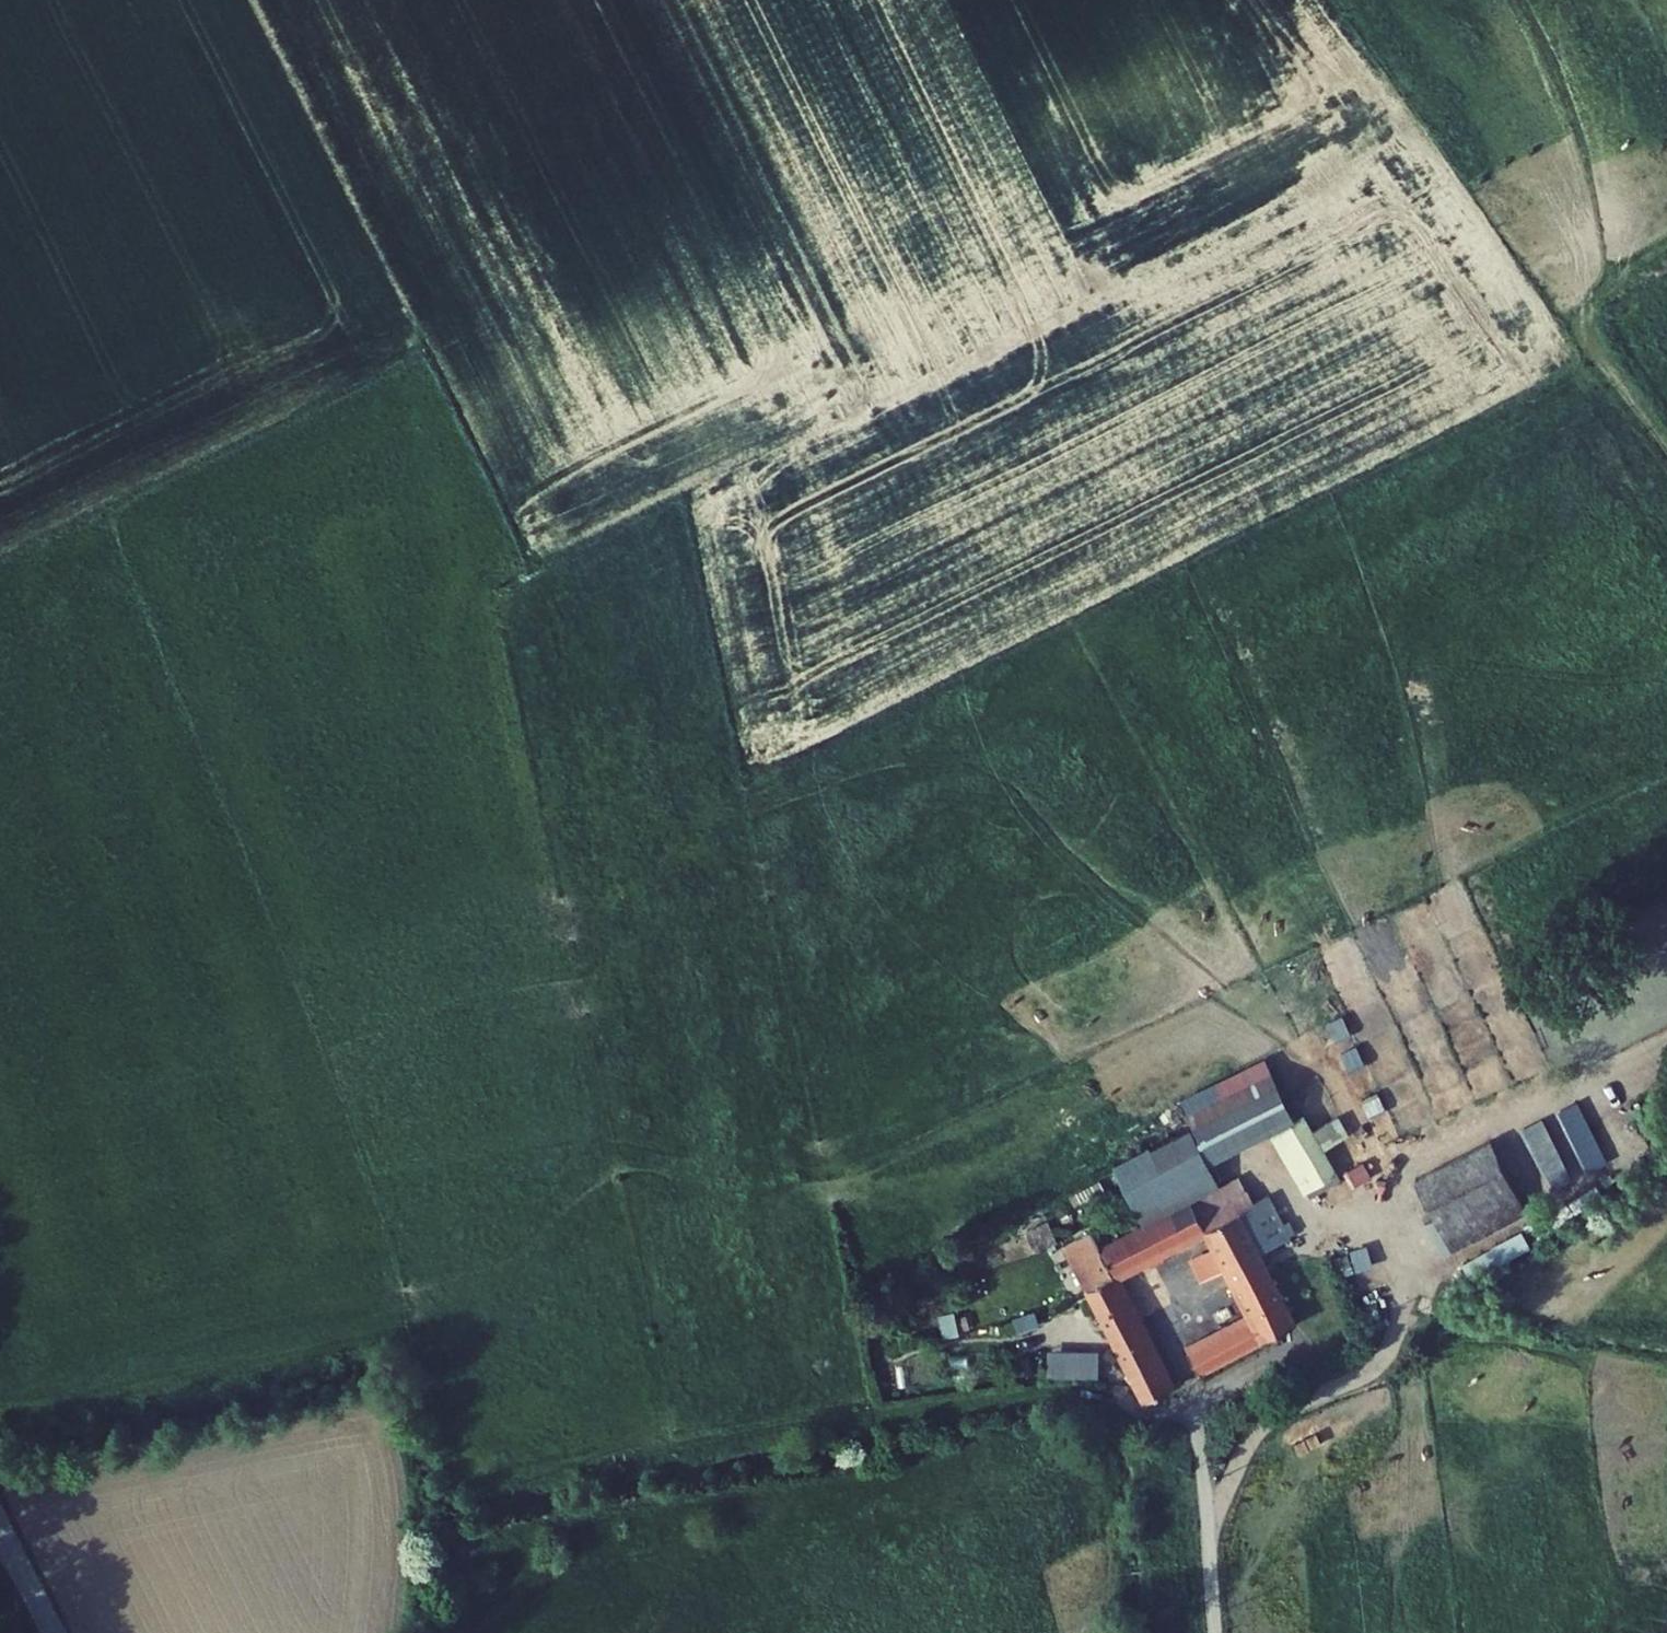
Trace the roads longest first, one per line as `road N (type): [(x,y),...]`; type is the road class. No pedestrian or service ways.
road 1 (unclassified): [(1392,1237),(1397,1294),(1384,1355),(1256,1431),(1209,1534)]
road 2 (unclassified): [(1195,1405),(1209,1534)]
road 3 (residential): [(0,1520),(56,1632)]

